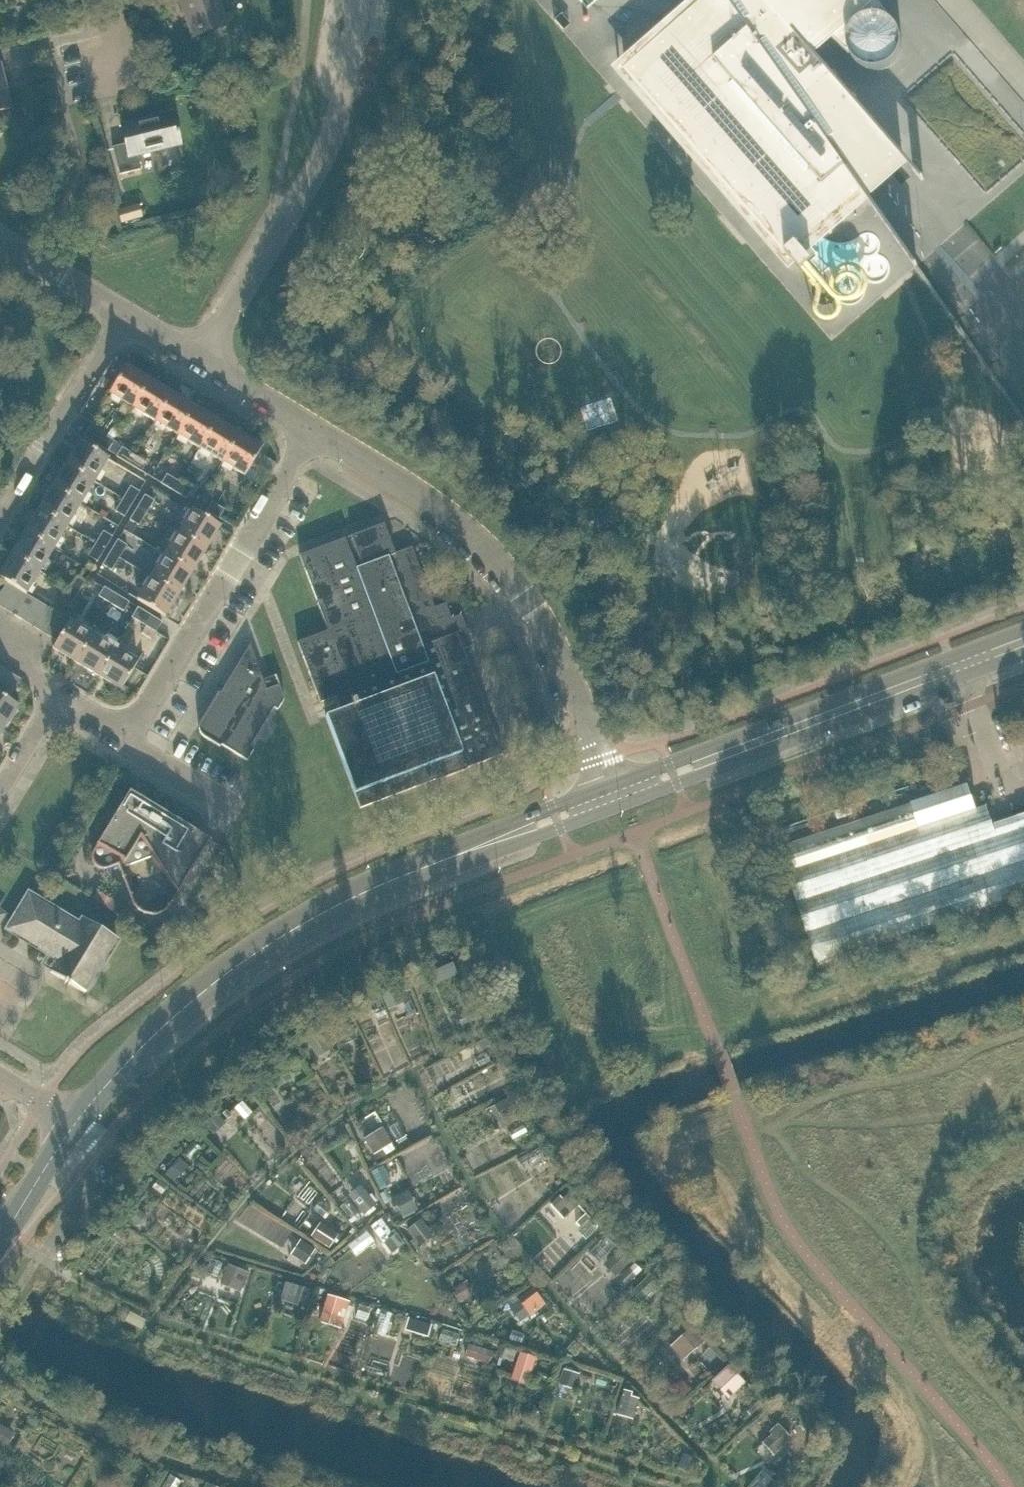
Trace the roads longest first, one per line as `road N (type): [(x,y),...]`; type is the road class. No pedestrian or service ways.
road 1 (residential): [(612,785),(565,661),(490,554),(445,514),(314,431)]
road 2 (tertiary): [(75,1123),(136,1054),(238,965),(331,909),(462,853)]
road 3 (residential): [(54,693),(136,743),(314,431)]
road 4 (unclassified): [(358,0),(328,148),(200,361)]
road 5 (tertiary): [(761,740),(1023,644)]
road 6 (residential): [(0,537),(124,313)]
road 7 (tertiary): [(612,785),(533,813),(462,853)]
road 8 (tertiary): [(462,853),(619,805)]
road 9 (tertiary): [(619,805),(698,777),(761,740)]
road 10 (tertiary): [(761,740),(612,785)]
road 11 (residential): [(124,313),(0,240)]
road 12 (tertiary): [(0,1241),(75,1123)]
road 13 (residential): [(314,431),(200,361)]

